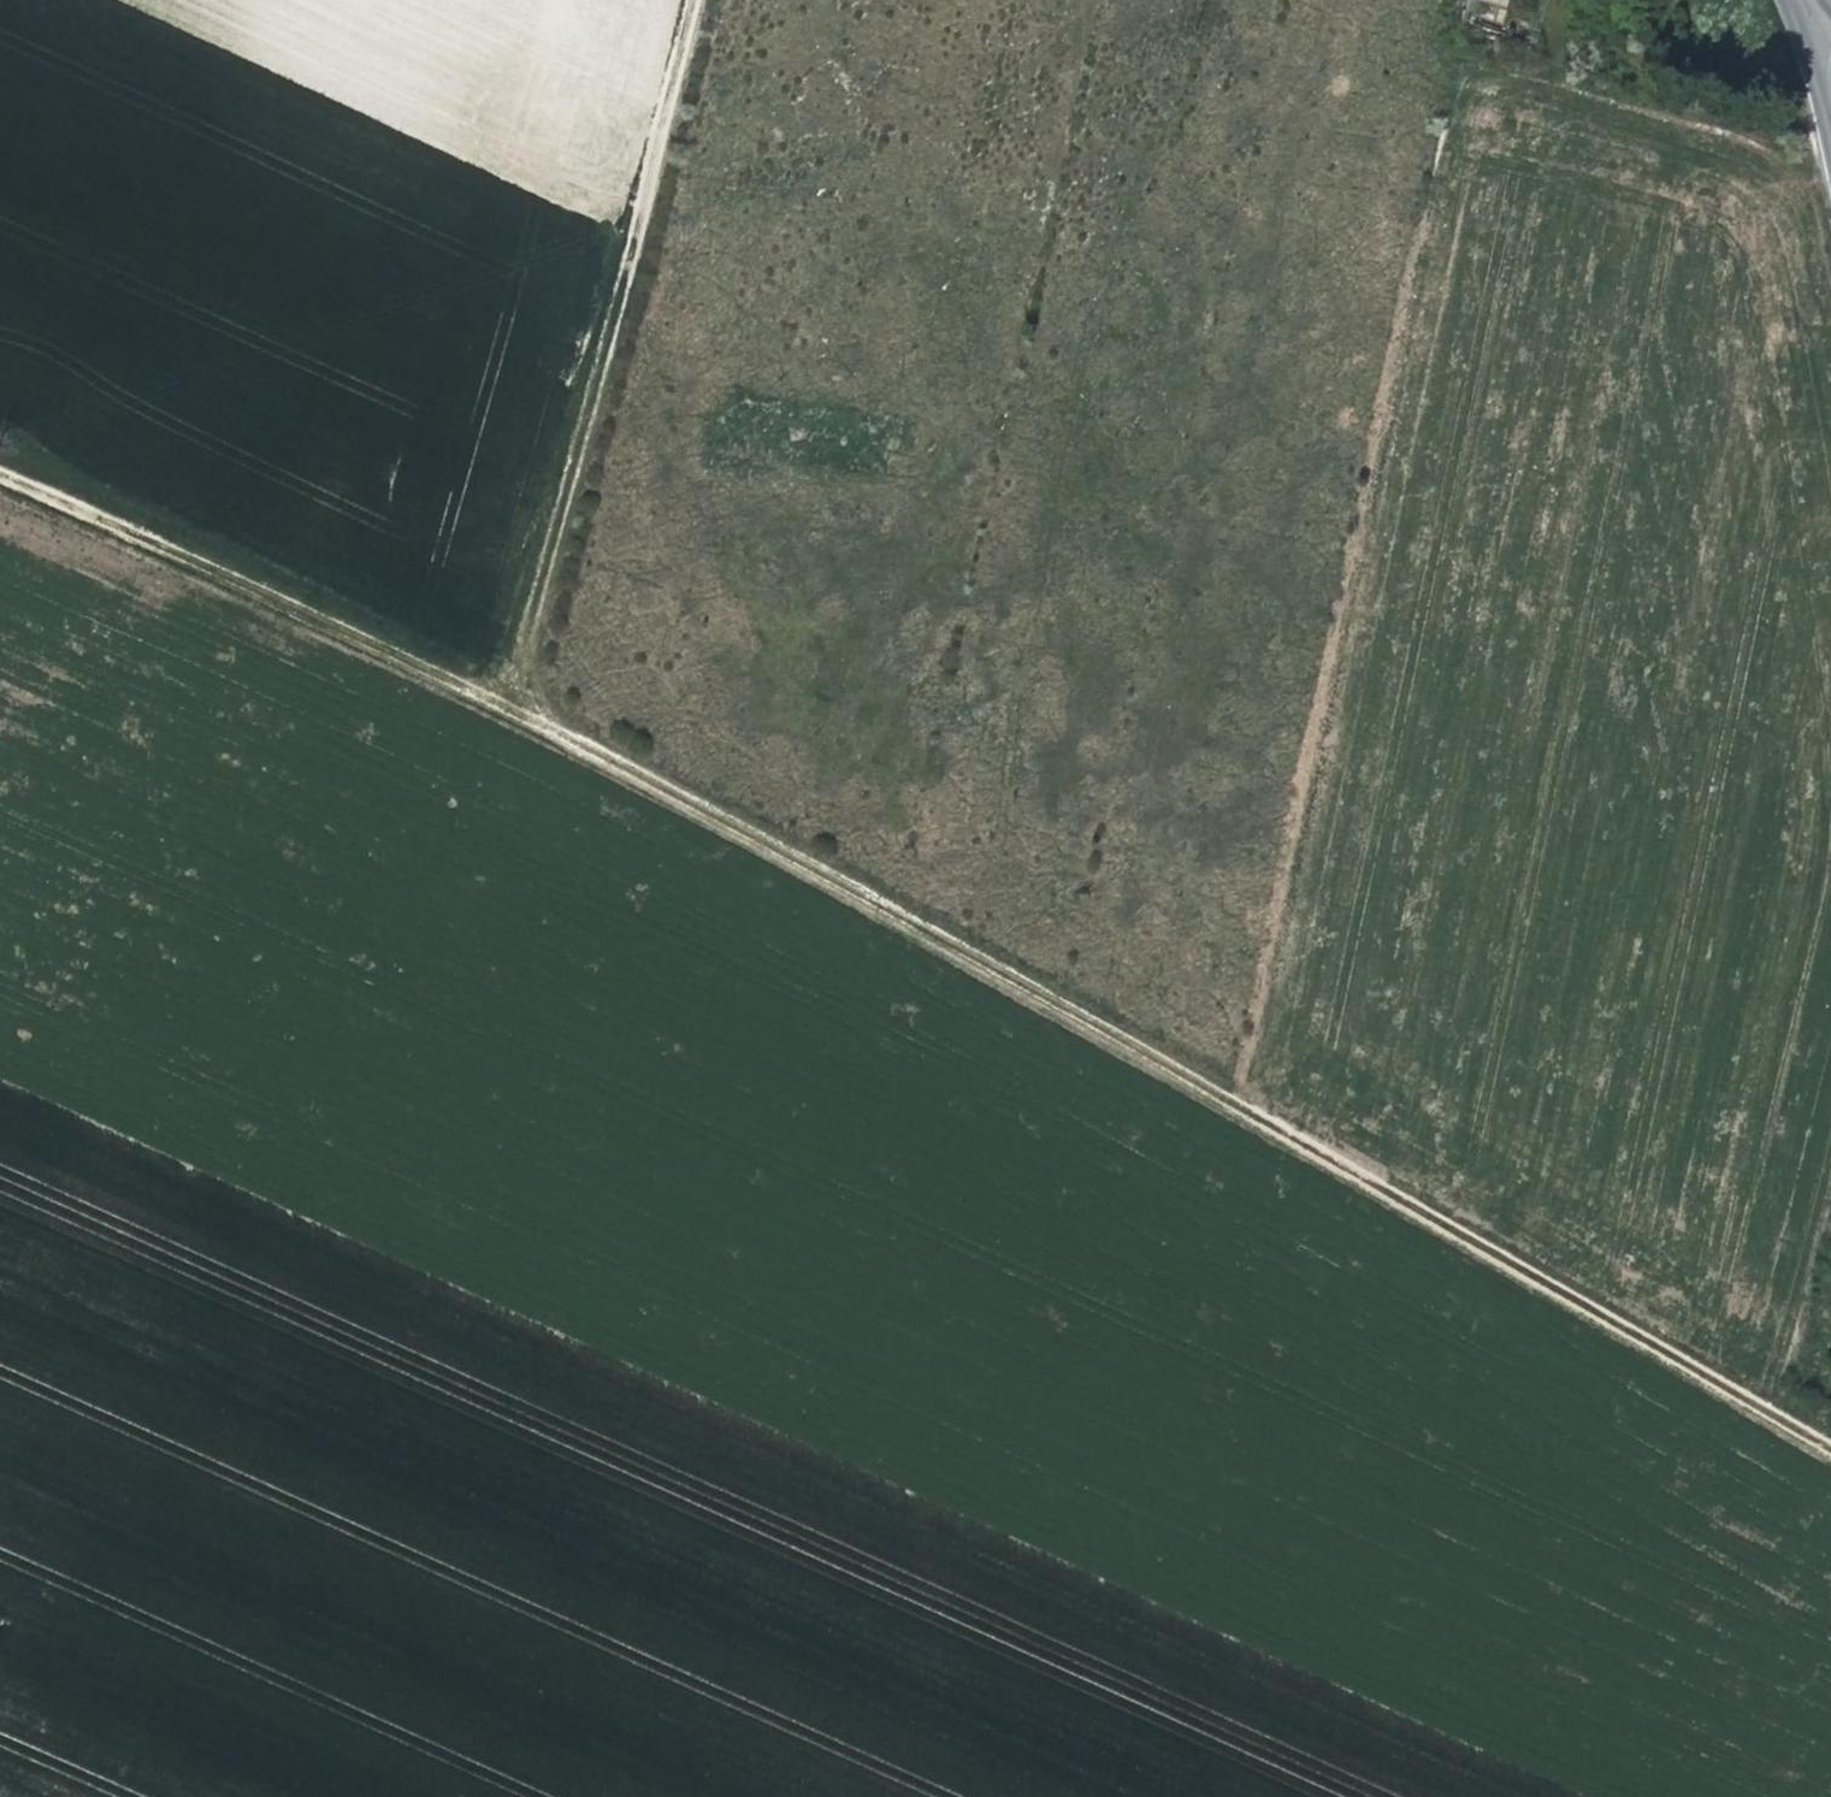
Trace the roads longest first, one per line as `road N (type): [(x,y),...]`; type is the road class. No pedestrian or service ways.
road 1 (track): [(0,465),(511,700),(1830,1445)]
road 2 (track): [(691,0),(511,700)]

